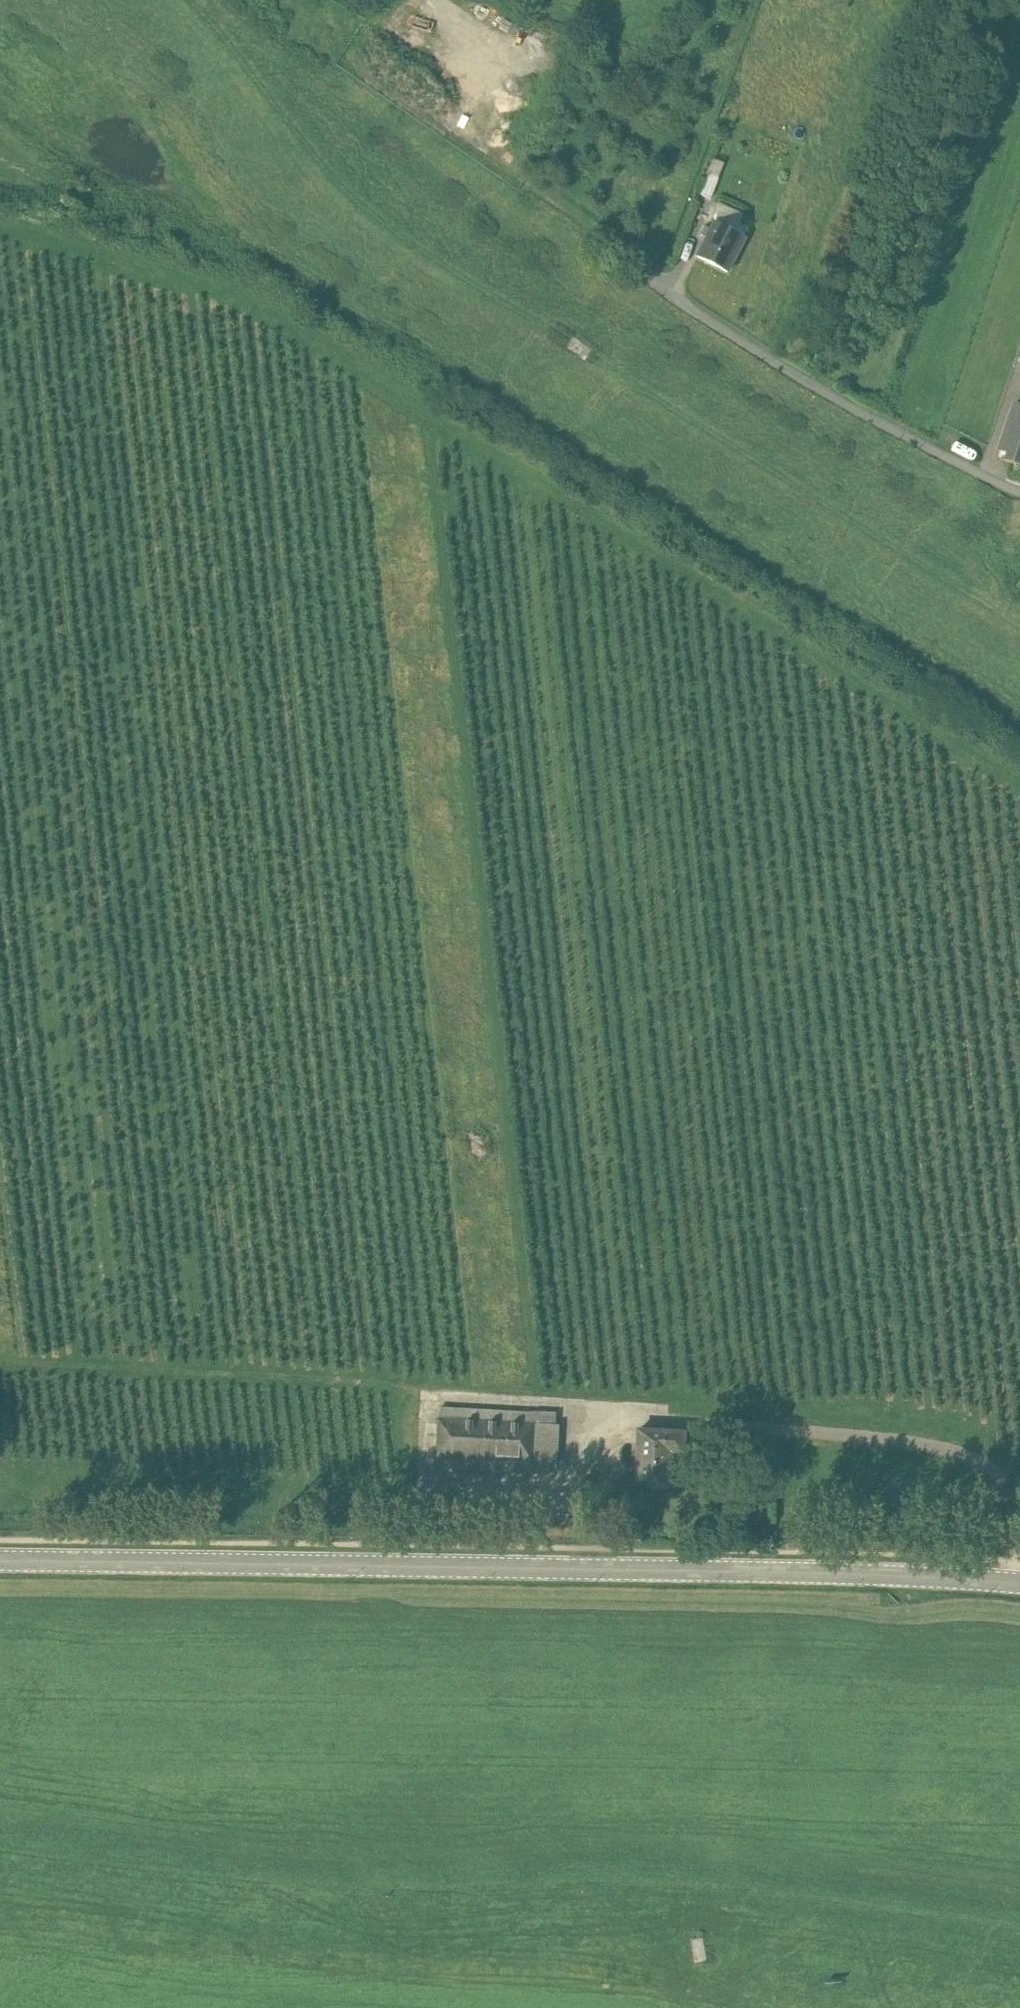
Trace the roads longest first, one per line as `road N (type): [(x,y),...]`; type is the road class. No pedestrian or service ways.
road 1 (unclassified): [(0,1559),(923,1571),(1019,1581)]
road 2 (residential): [(1019,490),(769,357),(662,285)]

